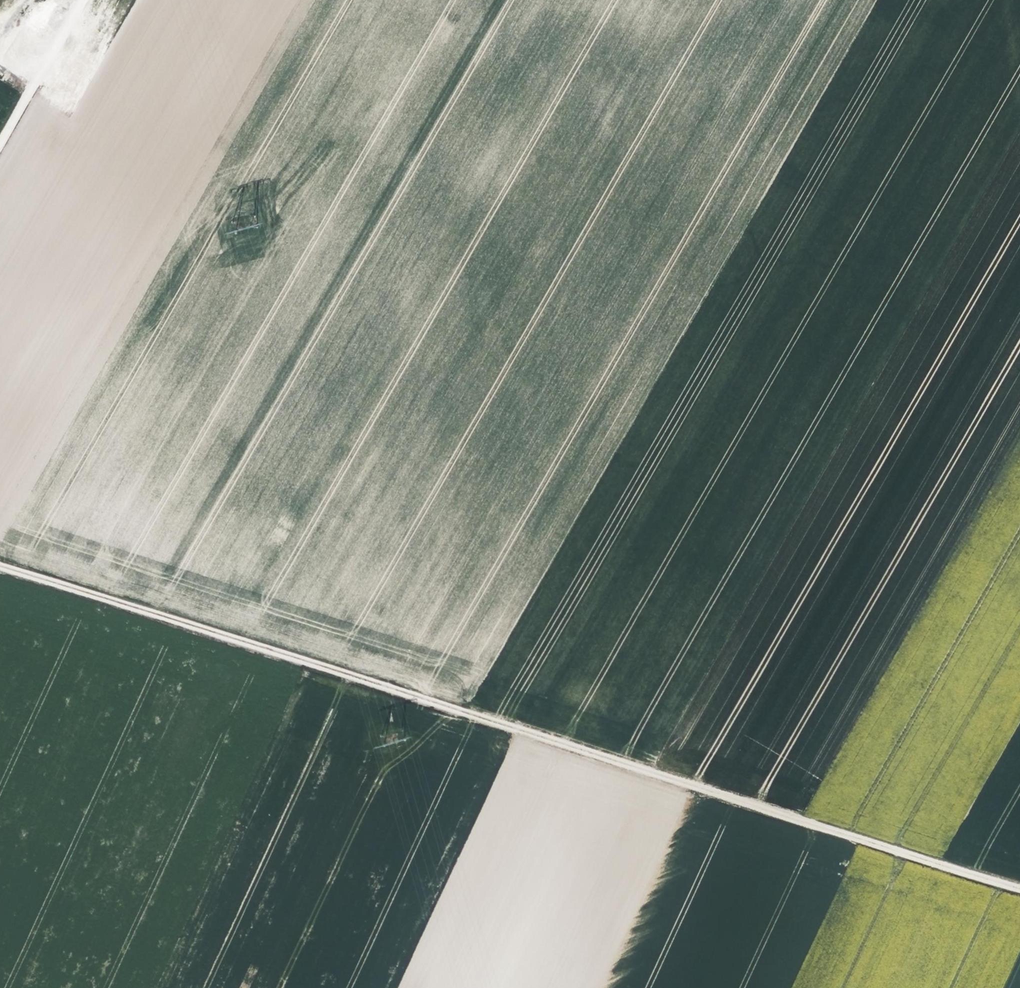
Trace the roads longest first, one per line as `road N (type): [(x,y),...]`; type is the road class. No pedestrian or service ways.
road 1 (track): [(1019,891),(0,568)]
road 2 (unclassified): [(0,142),(83,0)]

